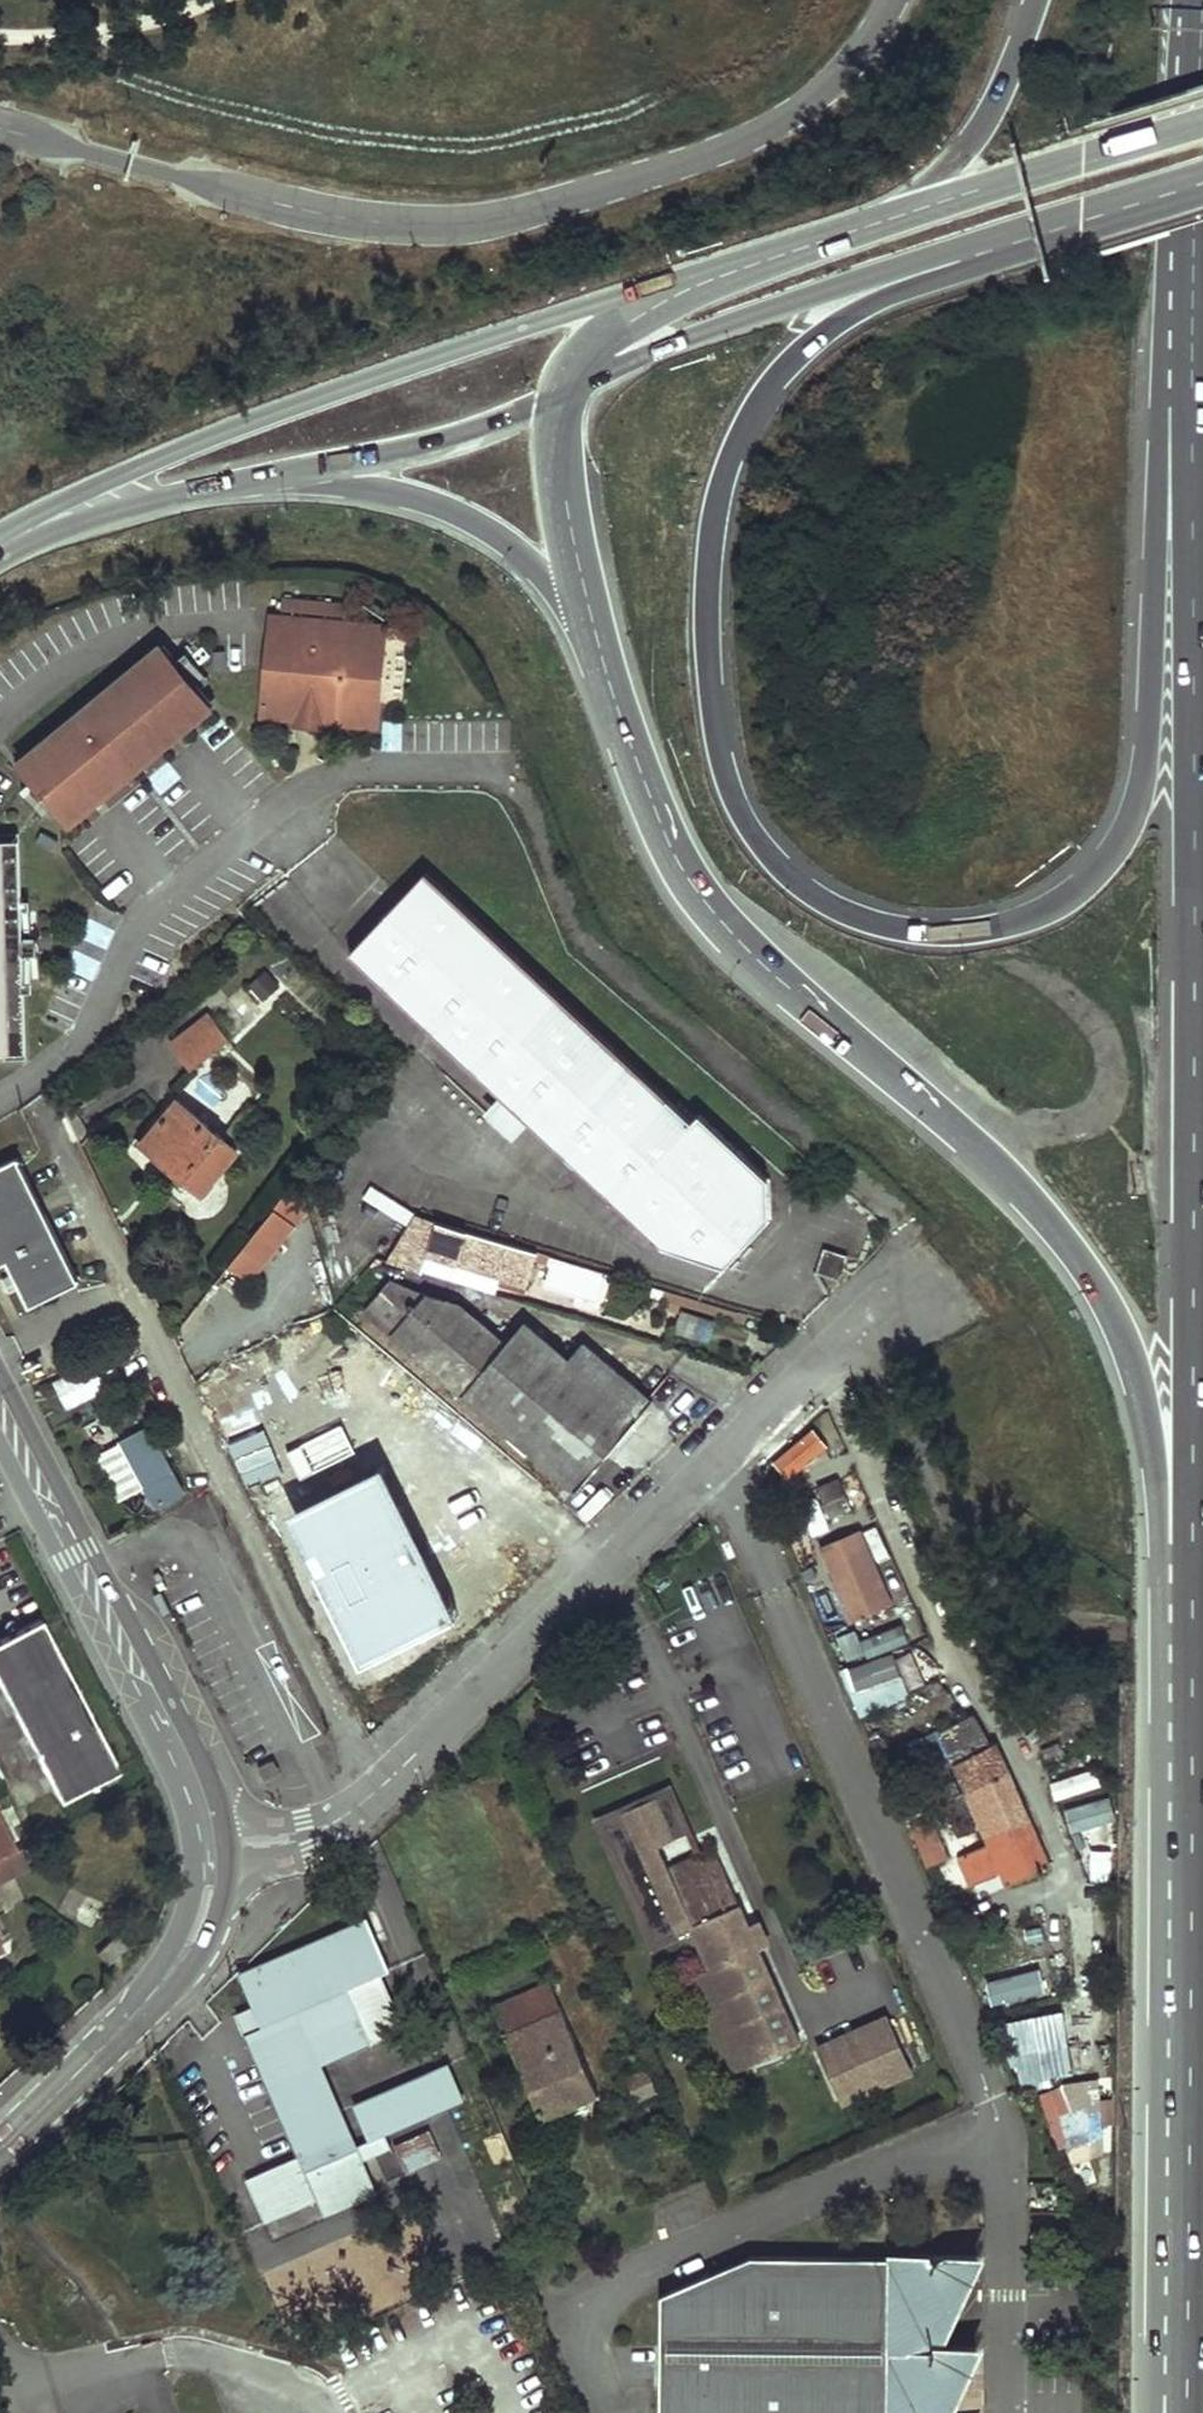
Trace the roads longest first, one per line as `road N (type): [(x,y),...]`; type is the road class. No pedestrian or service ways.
road 1 (motorway): [(1201,371),(1159,407),(1147,730),(1137,801),(1118,850),(1086,885),(1044,912),(998,928),(937,936),(832,911),(790,882),(759,844),(723,762),(707,630),(708,544),(725,467),(772,381),(835,322),(1006,246)]
road 2 (motorway): [(1201,371),(1202,1800)]
road 3 (motorway): [(585,604),(635,765),(674,857),(705,906),(745,953),(995,1168),(1085,1274),(1128,1368),(1139,1413),(1202,1800)]
road 4 (unclassified): [(894,0),(864,48),(808,108),(766,134),(479,225),(402,228),(313,215),(0,129)]
road 5 (primary): [(748,265),(584,307),(340,389),(201,439),(18,521),(0,536)]
road 6 (residential): [(342,1818),(385,1785),(703,1466),(900,1305)]
road 7 (motorway): [(1202,1800),(1194,2412)]
road 8 (primary): [(564,394),(653,347),(934,255),(1006,246)]
road 9 (tertiary): [(0,1411),(188,1767),(206,1821)]
road 10 (tertiary): [(0,2148),(162,1989),(189,1950),(211,1870)]
road 11 (motorway): [(299,474),(460,515),(585,604)]
road 12 (primary): [(1202,121),(899,215)]
road 13 (primary): [(0,553),(156,501),(299,474)]
road 14 (primary): [(299,474),(445,444),(564,394)]
road 15 (motorway): [(1035,0),(974,134),(899,215)]
road 16 (motorway): [(748,265),(602,336),(564,394)]
road 17 (motorway): [(564,394),(558,441),(585,604)]
road 18 (primary): [(1006,246),(1202,179)]
road 19 (primary): [(899,215),(748,265)]
road 20 (residential): [(211,1870),(284,1863),(342,1818)]
road 21 (residential): [(342,1818),(206,1821)]

